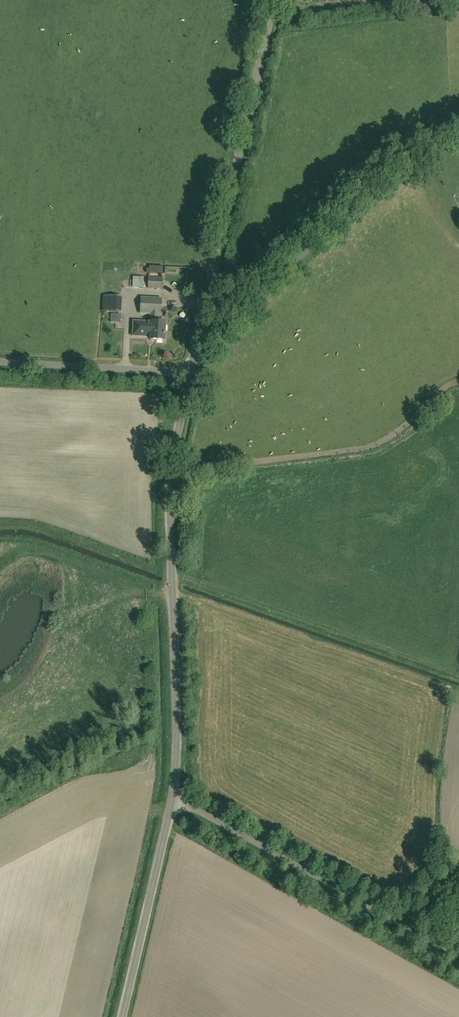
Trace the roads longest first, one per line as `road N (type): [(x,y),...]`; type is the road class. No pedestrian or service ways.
road 1 (unclassified): [(173,798),(170,498),(191,372)]
road 2 (unclassified): [(191,372),(274,0)]
road 3 (unclassified): [(458,955),(173,798)]
road 4 (unclassified): [(122,1016),(173,798)]
road 5 (unclassified): [(191,372),(0,361)]

